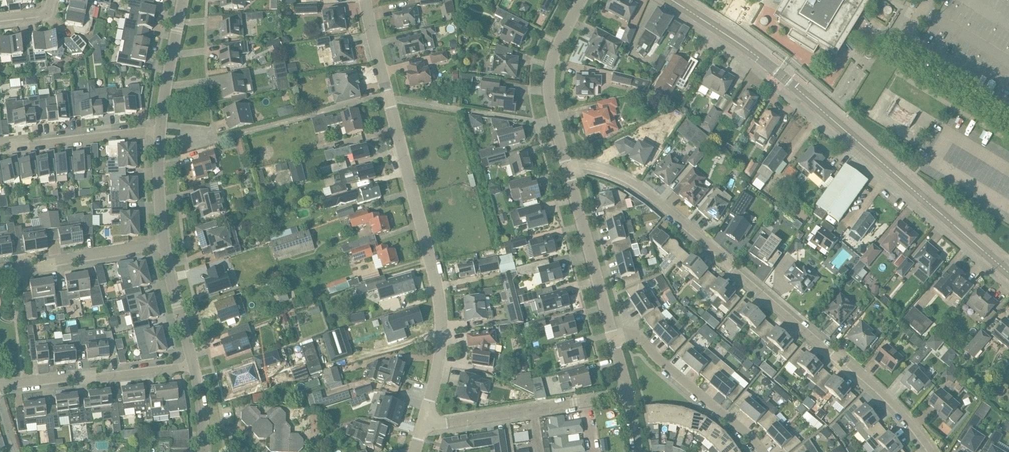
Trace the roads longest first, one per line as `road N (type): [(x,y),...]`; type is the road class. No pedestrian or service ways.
road 1 (residential): [(931,451),(852,364),(646,191),(610,171),(566,168)]
road 2 (unclassified): [(1008,272),(777,72),(672,0)]
road 3 (residential): [(424,420),(440,351),(440,303),(365,0)]
road 4 (residential): [(0,386),(194,365)]
road 5 (residential): [(765,451),(641,339),(613,340)]
road 6 (residential): [(613,340),(566,168)]
road 7 (residential): [(566,168),(548,86),(560,38),(581,0)]
road 8 (residential): [(0,274),(164,245)]
road 9 (residential): [(424,420),(585,401)]
road 10 (residential): [(0,146),(160,134)]
road 11 (residential): [(160,134),(183,0)]
road 12 (residential): [(194,365),(164,245)]

